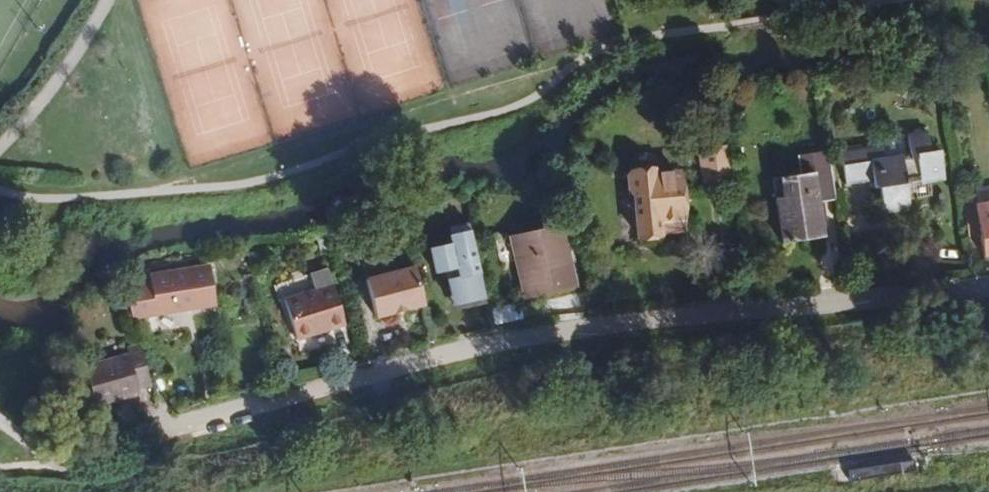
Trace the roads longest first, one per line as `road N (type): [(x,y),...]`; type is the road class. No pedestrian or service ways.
road 1 (residential): [(182,424),(395,363),(540,334),(988,289)]
road 2 (track): [(717,16),(586,57),(548,90),(508,109),(251,185),(40,198),(0,193)]

